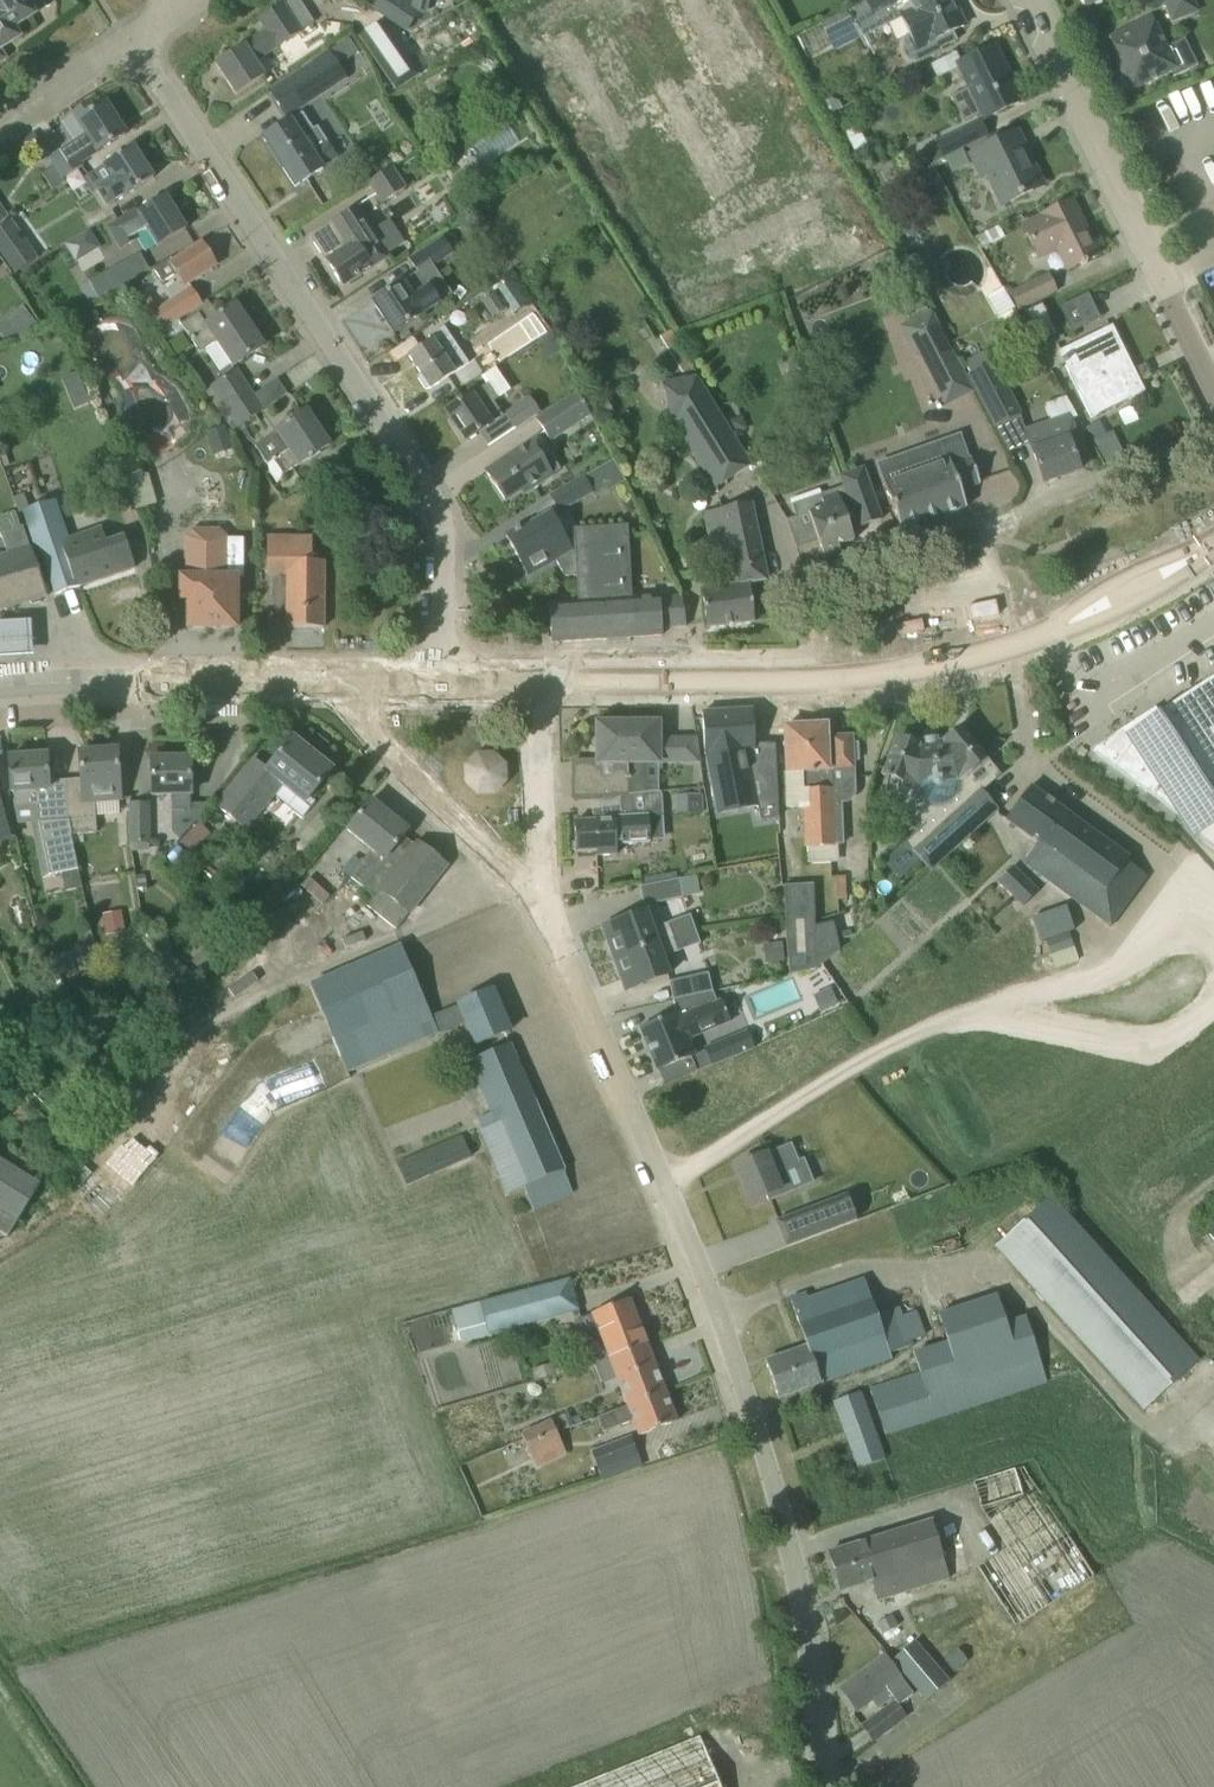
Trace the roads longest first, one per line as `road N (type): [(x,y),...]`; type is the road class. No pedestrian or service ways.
road 1 (residential): [(823,1786),(785,1535),(731,1351),(545,897)]
road 2 (tertiary): [(443,681),(438,511),(131,41)]
road 3 (secondary): [(533,682),(757,682),(927,667),(1052,635),(1145,595),(1213,547)]
road 4 (residential): [(1213,384),(1025,0)]
road 5 (secondary): [(0,686),(351,682)]
road 6 (residential): [(545,897),(506,870),(374,736),(351,699),(351,682)]
road 7 (residential): [(545,897),(533,682)]
road 8 (residential): [(0,133),(79,69),(131,41)]

